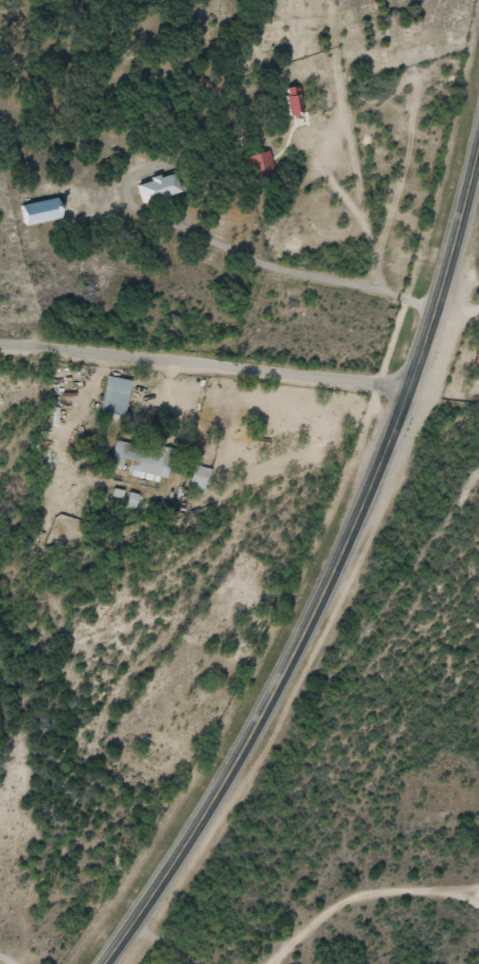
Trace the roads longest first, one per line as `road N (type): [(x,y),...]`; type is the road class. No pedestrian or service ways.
road 1 (trunk): [(108,963),(207,810),(376,491),(478,147)]
road 2 (residential): [(410,390),(0,341)]
road 3 (residential): [(369,505),(0,457)]

